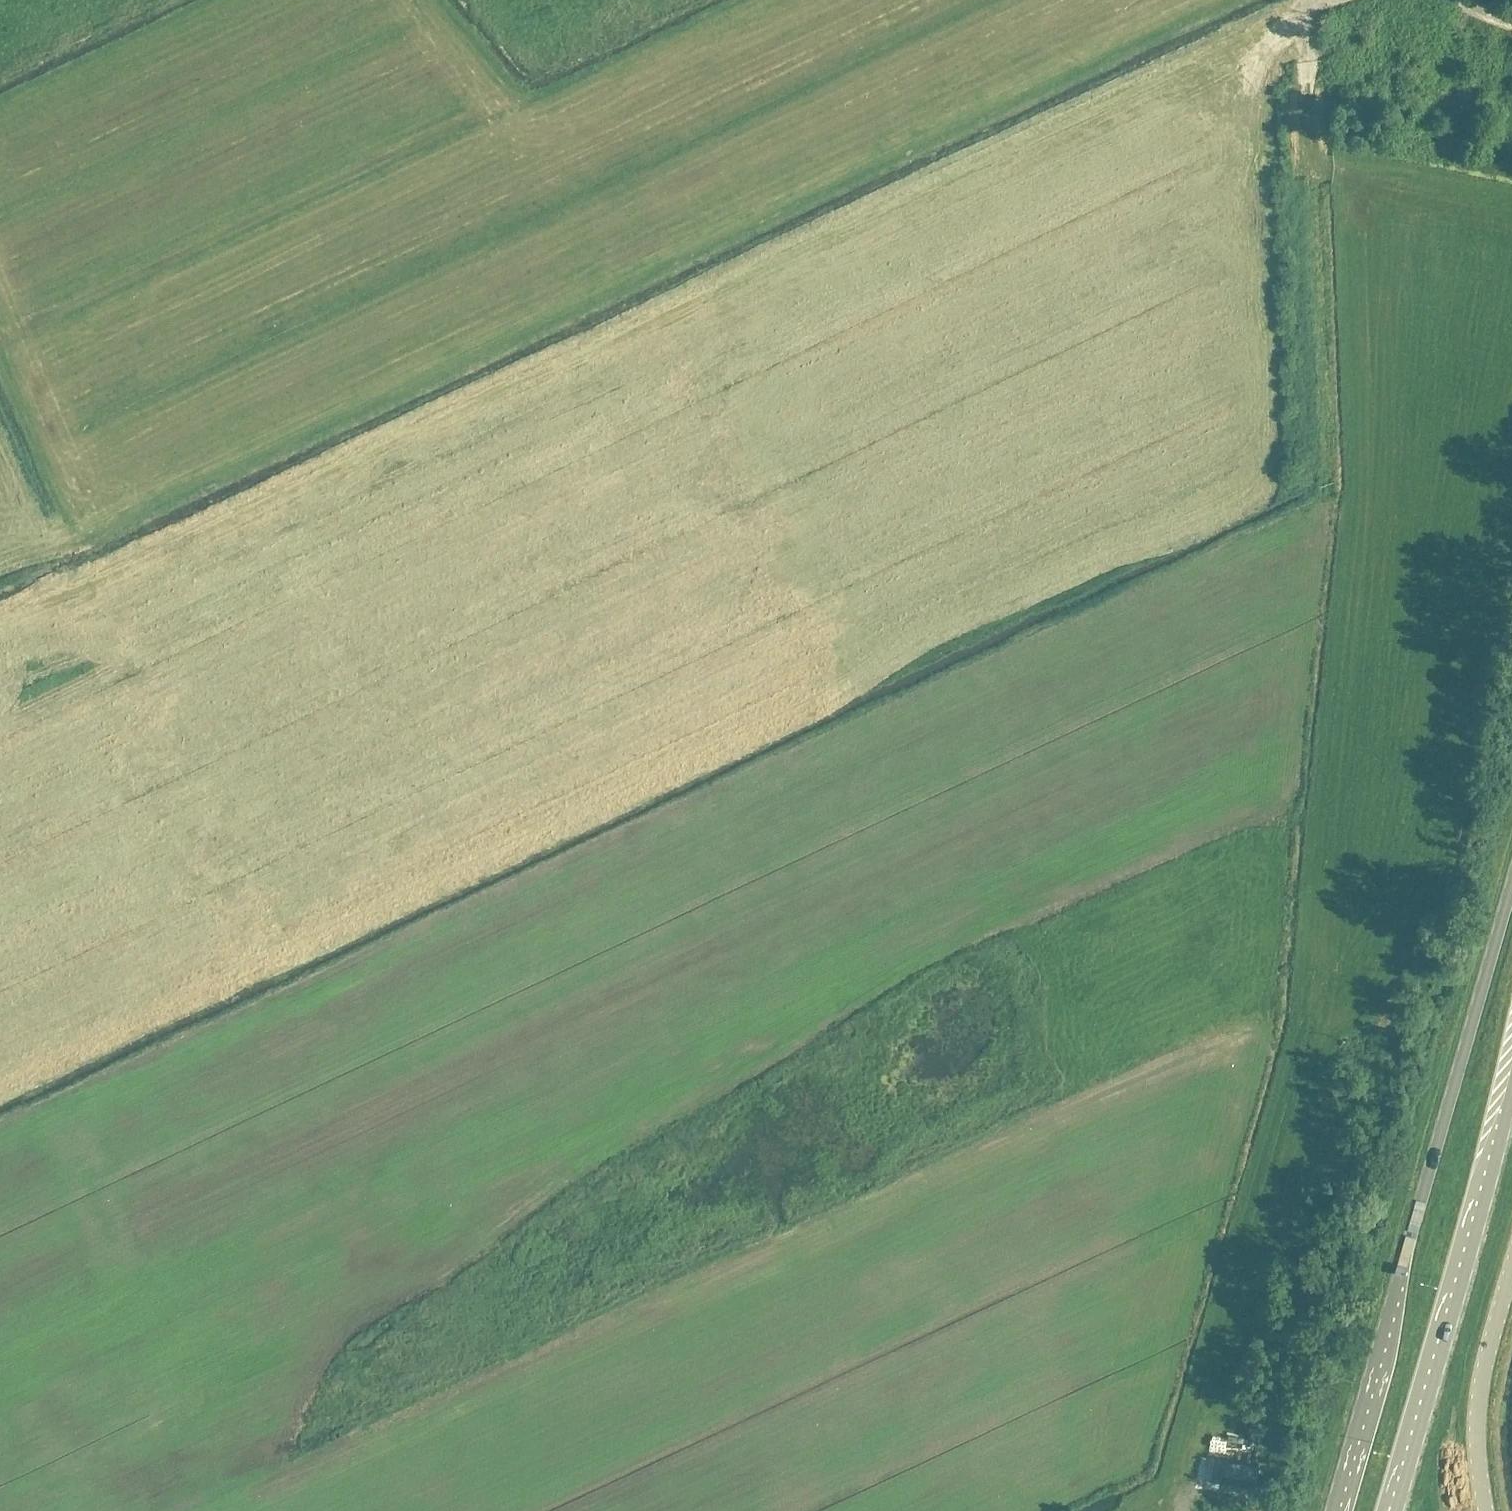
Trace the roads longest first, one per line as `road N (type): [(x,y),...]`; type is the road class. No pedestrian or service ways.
road 1 (primary): [(1511,885),(1338,1510)]
road 2 (track): [(1322,492),(1305,54)]
road 3 (primary): [(1389,1510),(1511,1089)]
road 4 (unclassified): [(1485,1510),(1476,1436),(1511,1271)]

